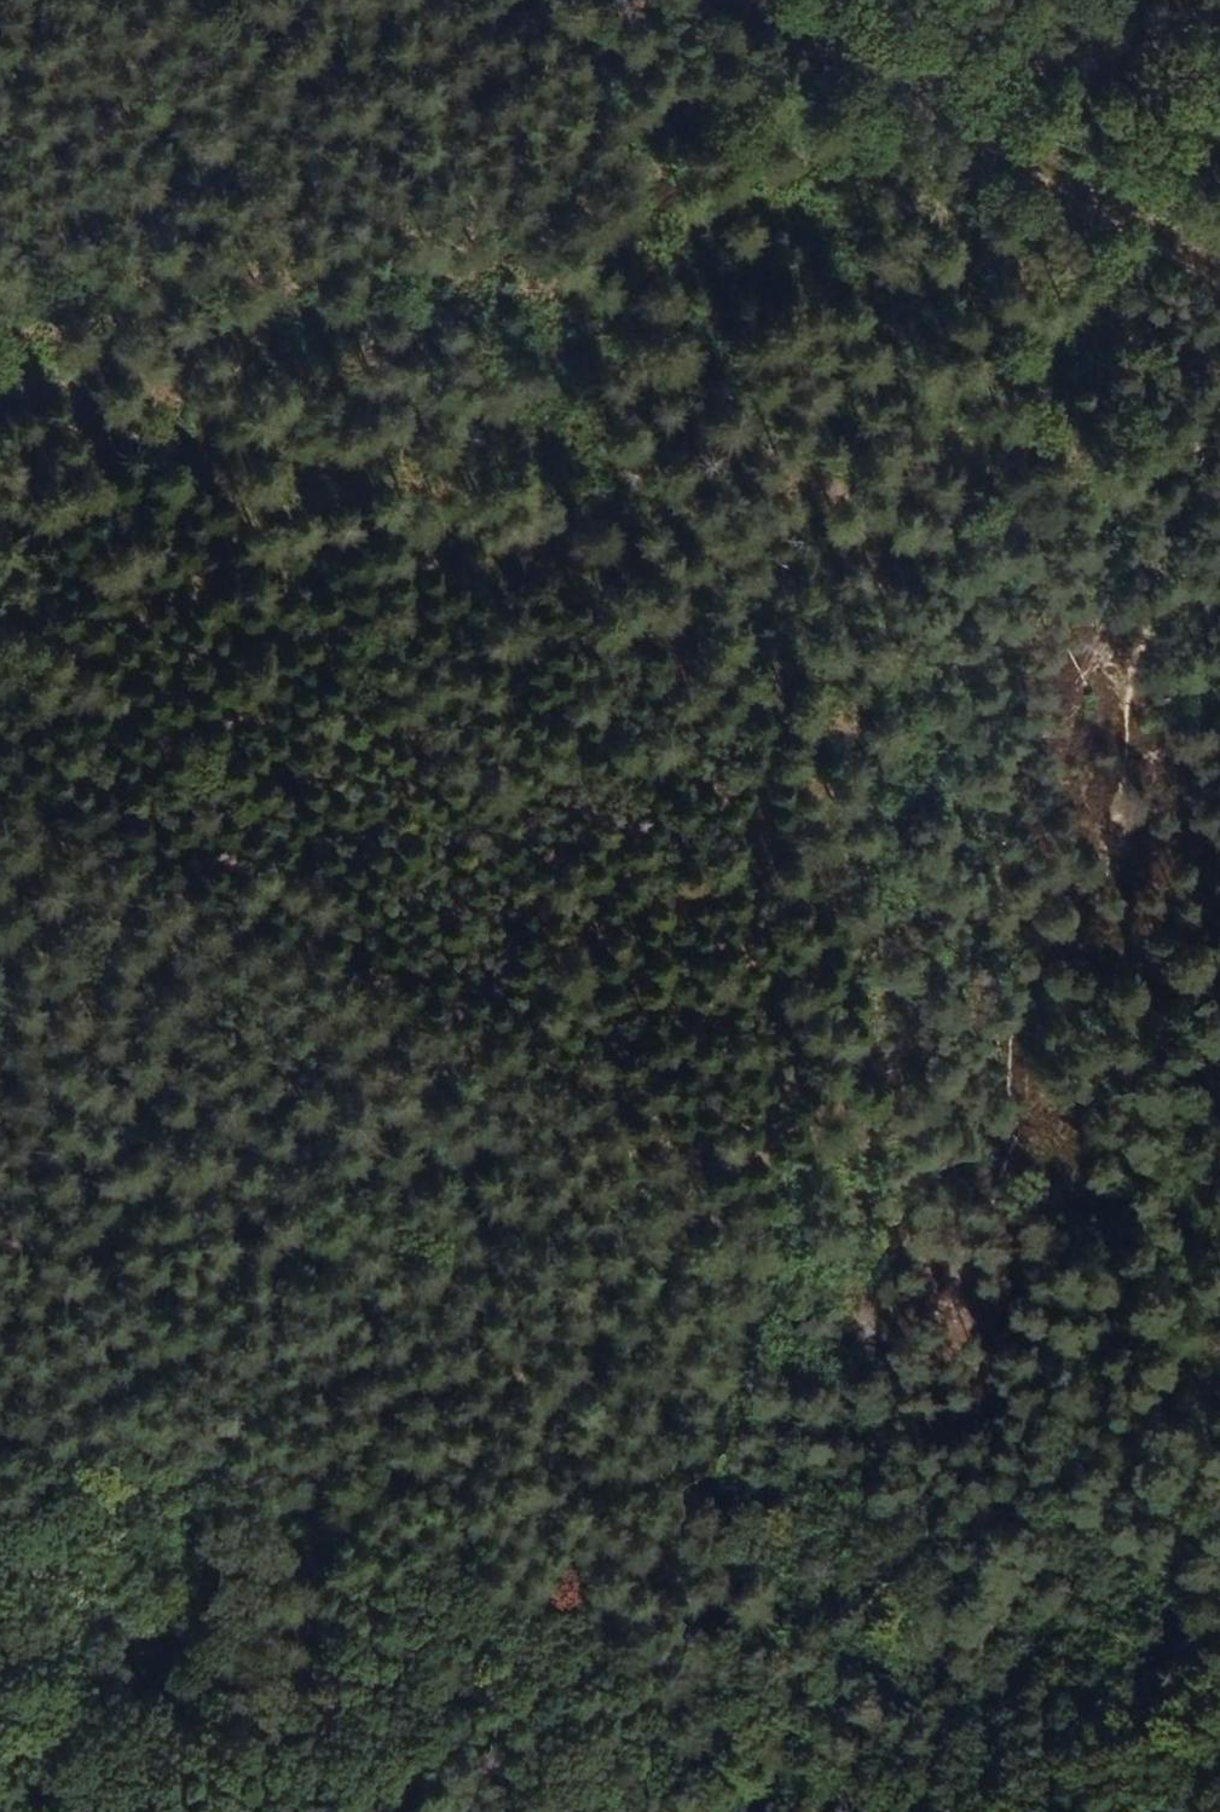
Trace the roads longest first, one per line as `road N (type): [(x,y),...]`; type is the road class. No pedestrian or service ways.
road 1 (track): [(780,0),(1219,281)]

